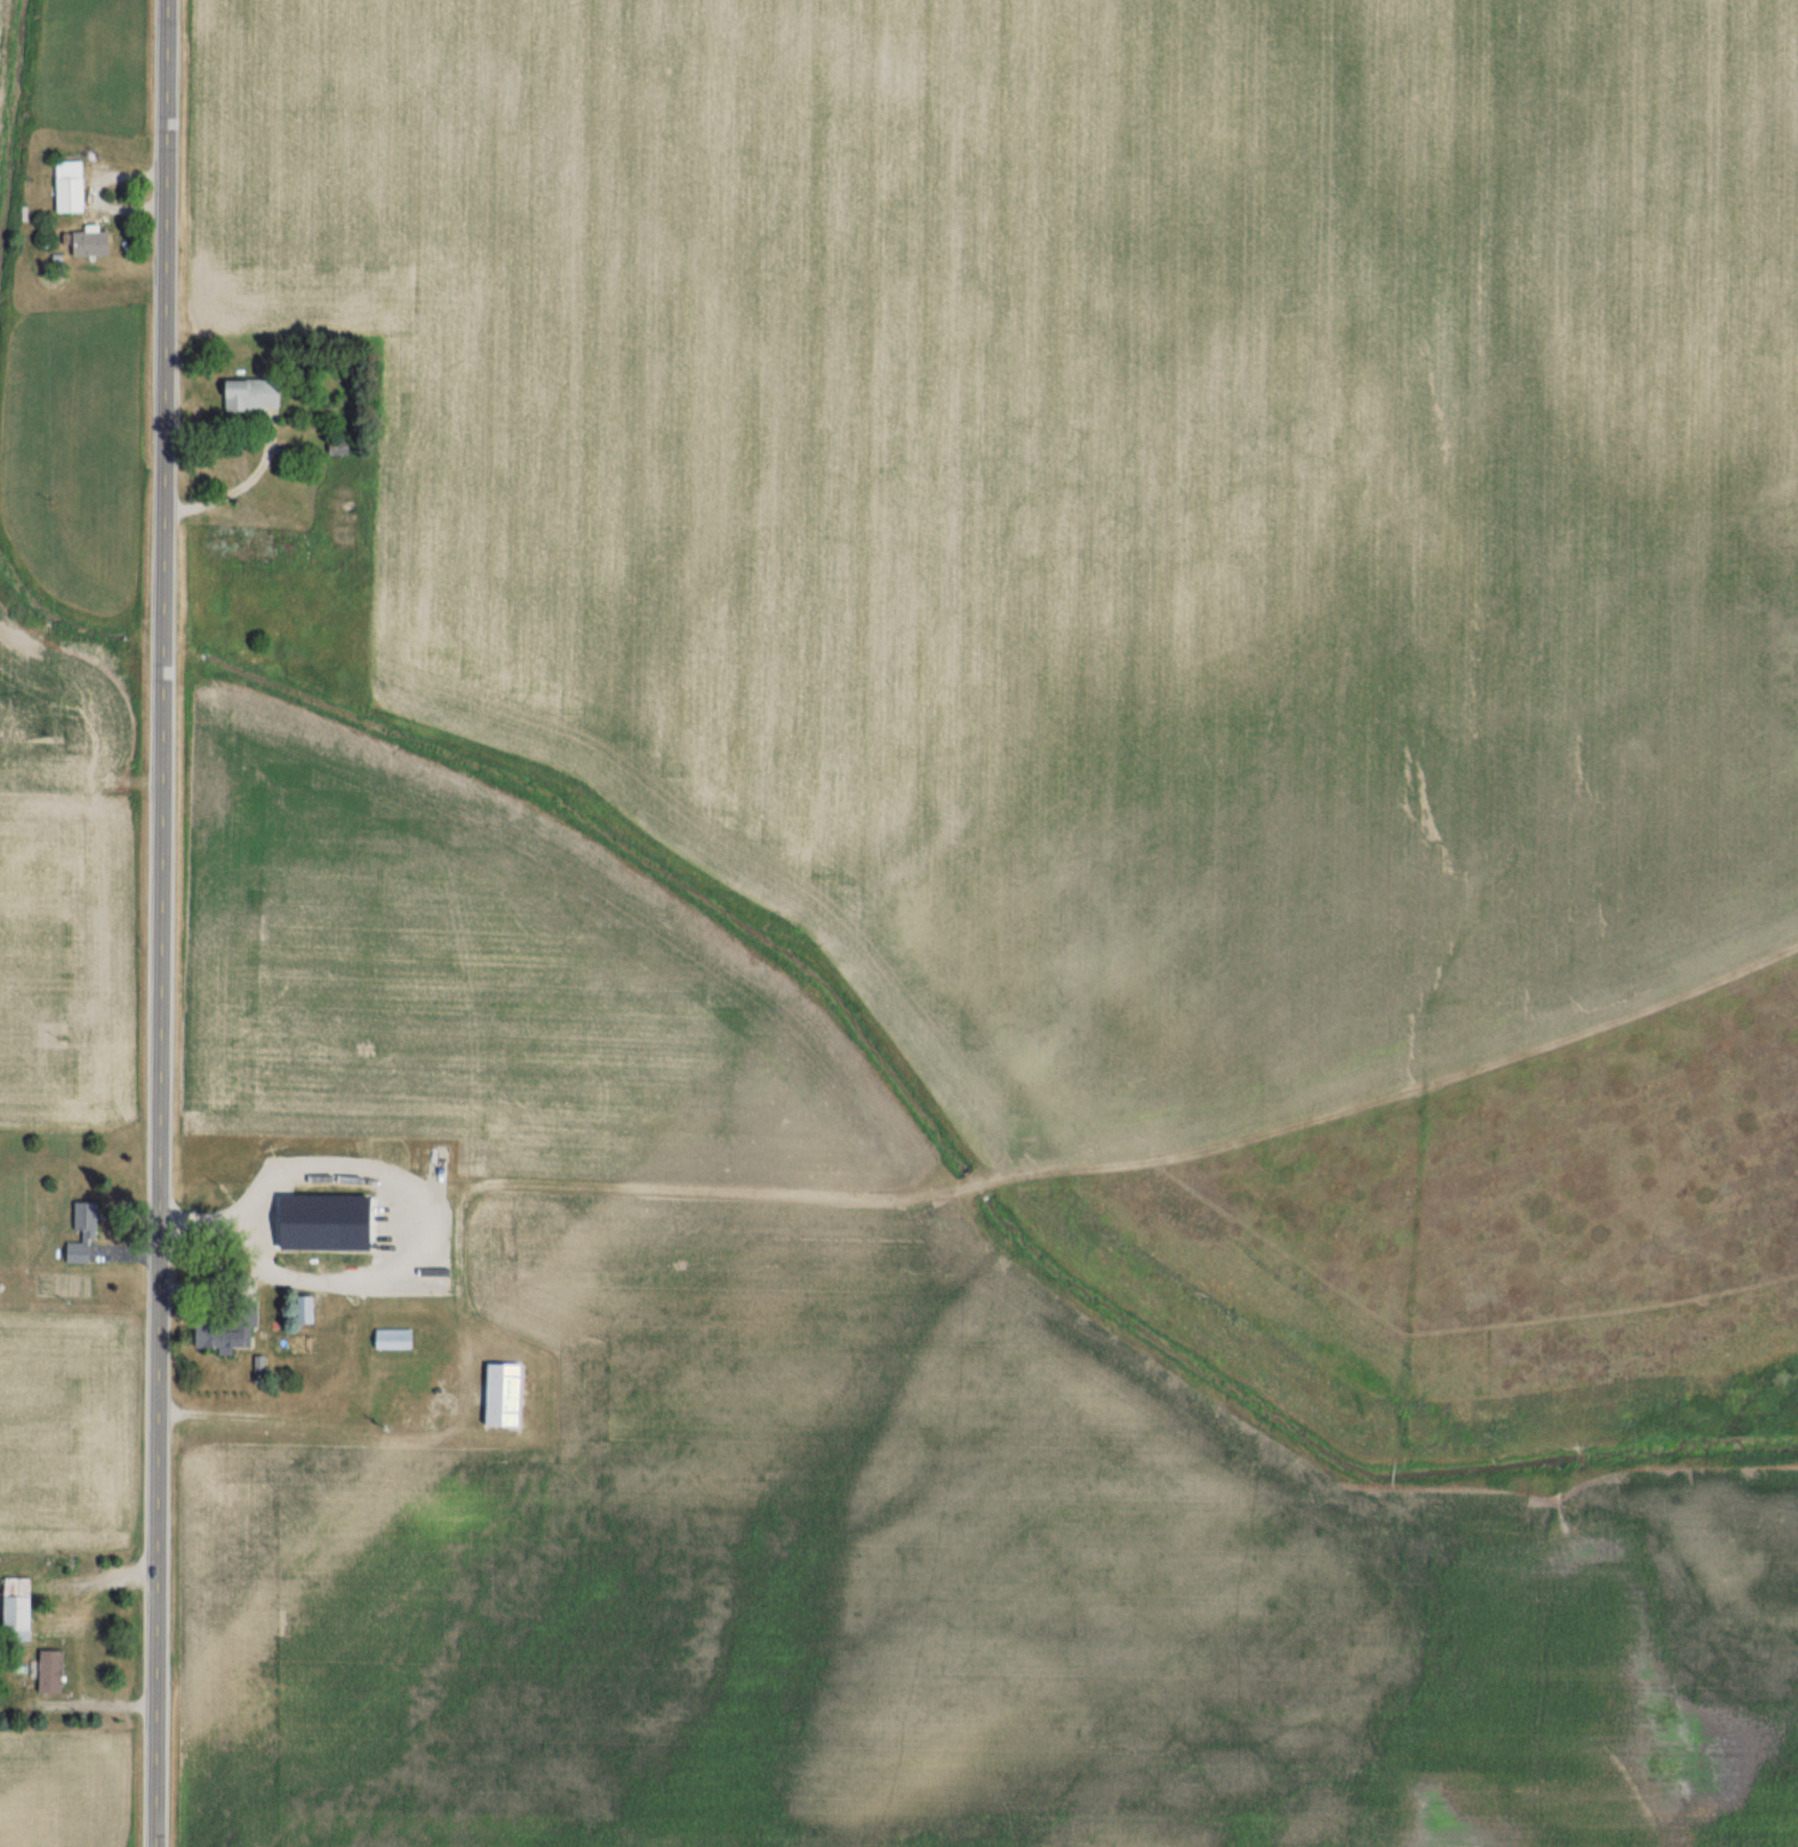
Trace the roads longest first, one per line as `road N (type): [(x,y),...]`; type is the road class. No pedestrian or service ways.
road 1 (tertiary): [(156,1846),(167,0)]

